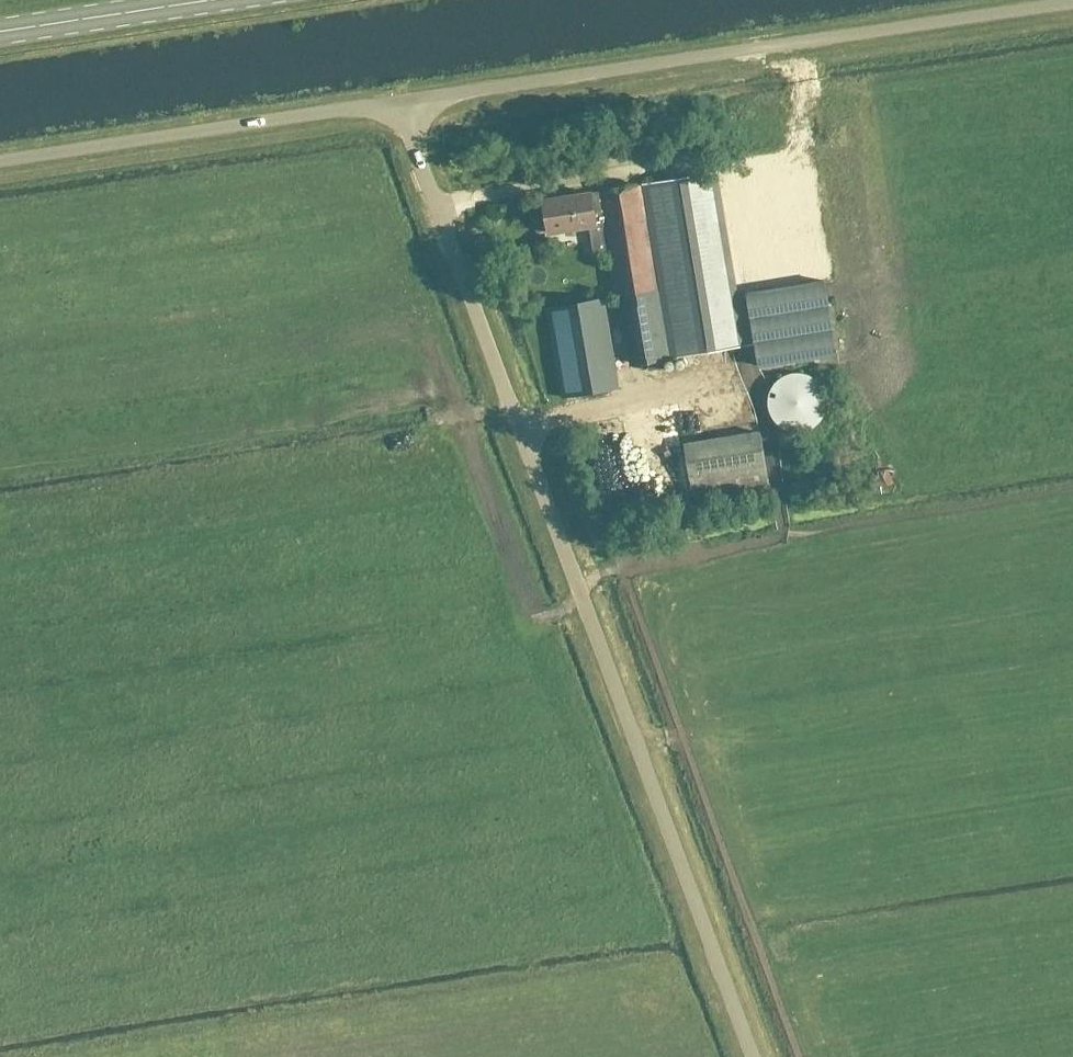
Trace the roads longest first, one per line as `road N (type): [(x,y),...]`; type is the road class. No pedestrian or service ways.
road 1 (unclassified): [(750,1056),(415,155),(405,103)]
road 2 (unclassified): [(405,103),(1072,5)]
road 3 (unclassified): [(0,162),(405,103)]
road 4 (primary): [(231,0),(0,34)]

